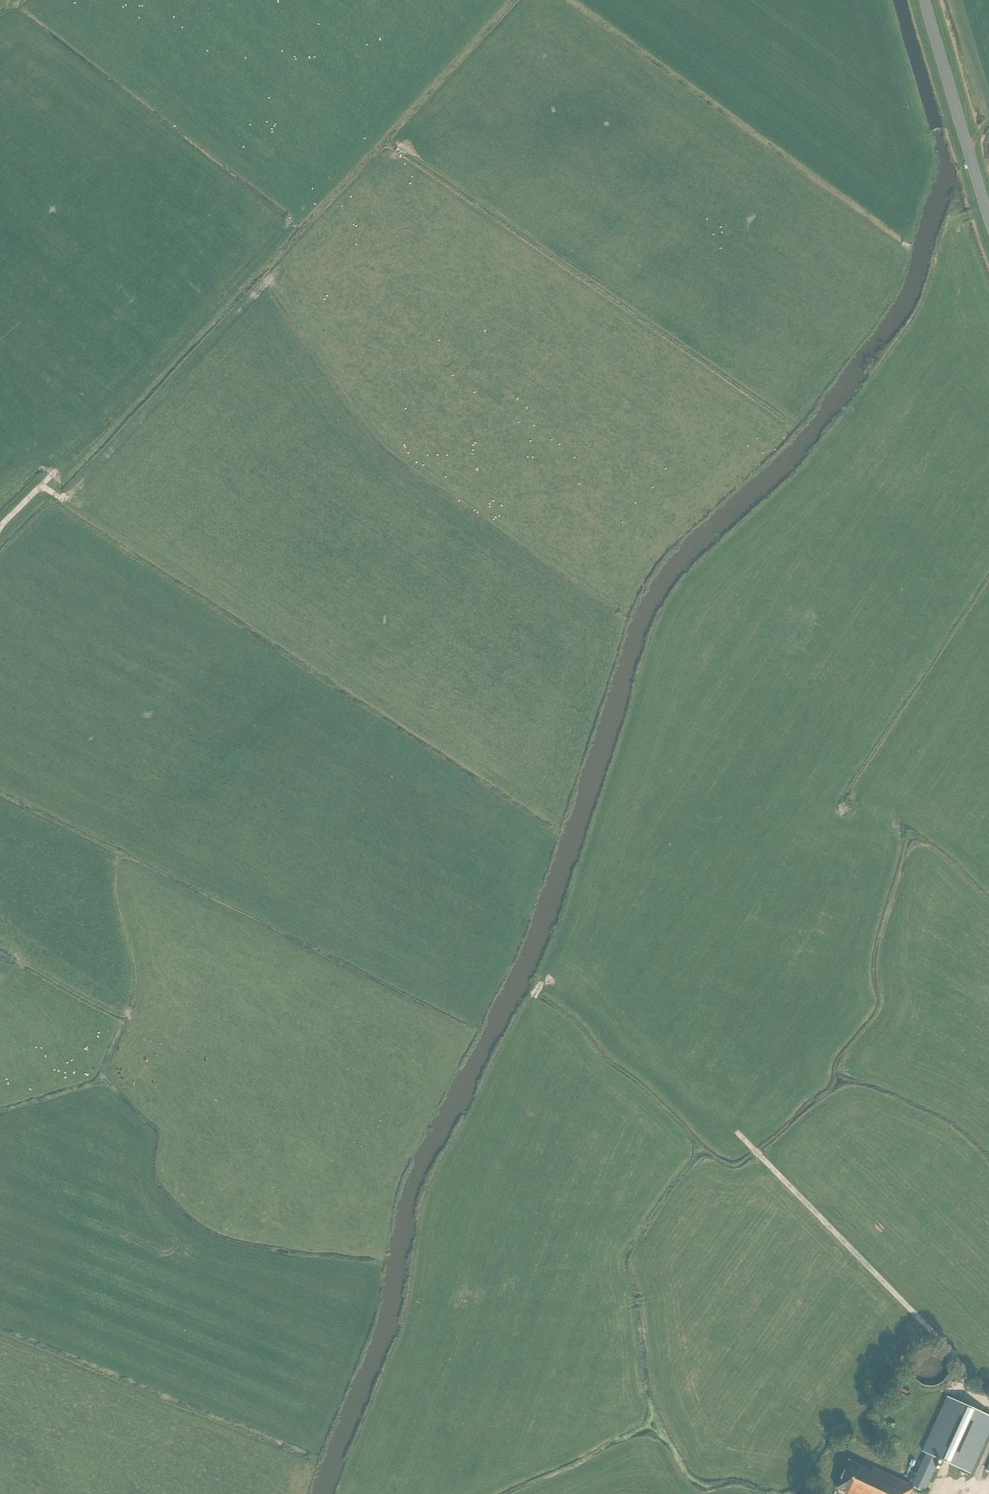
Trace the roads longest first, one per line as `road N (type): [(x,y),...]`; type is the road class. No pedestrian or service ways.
road 1 (tertiary): [(988,218),(924,0)]

